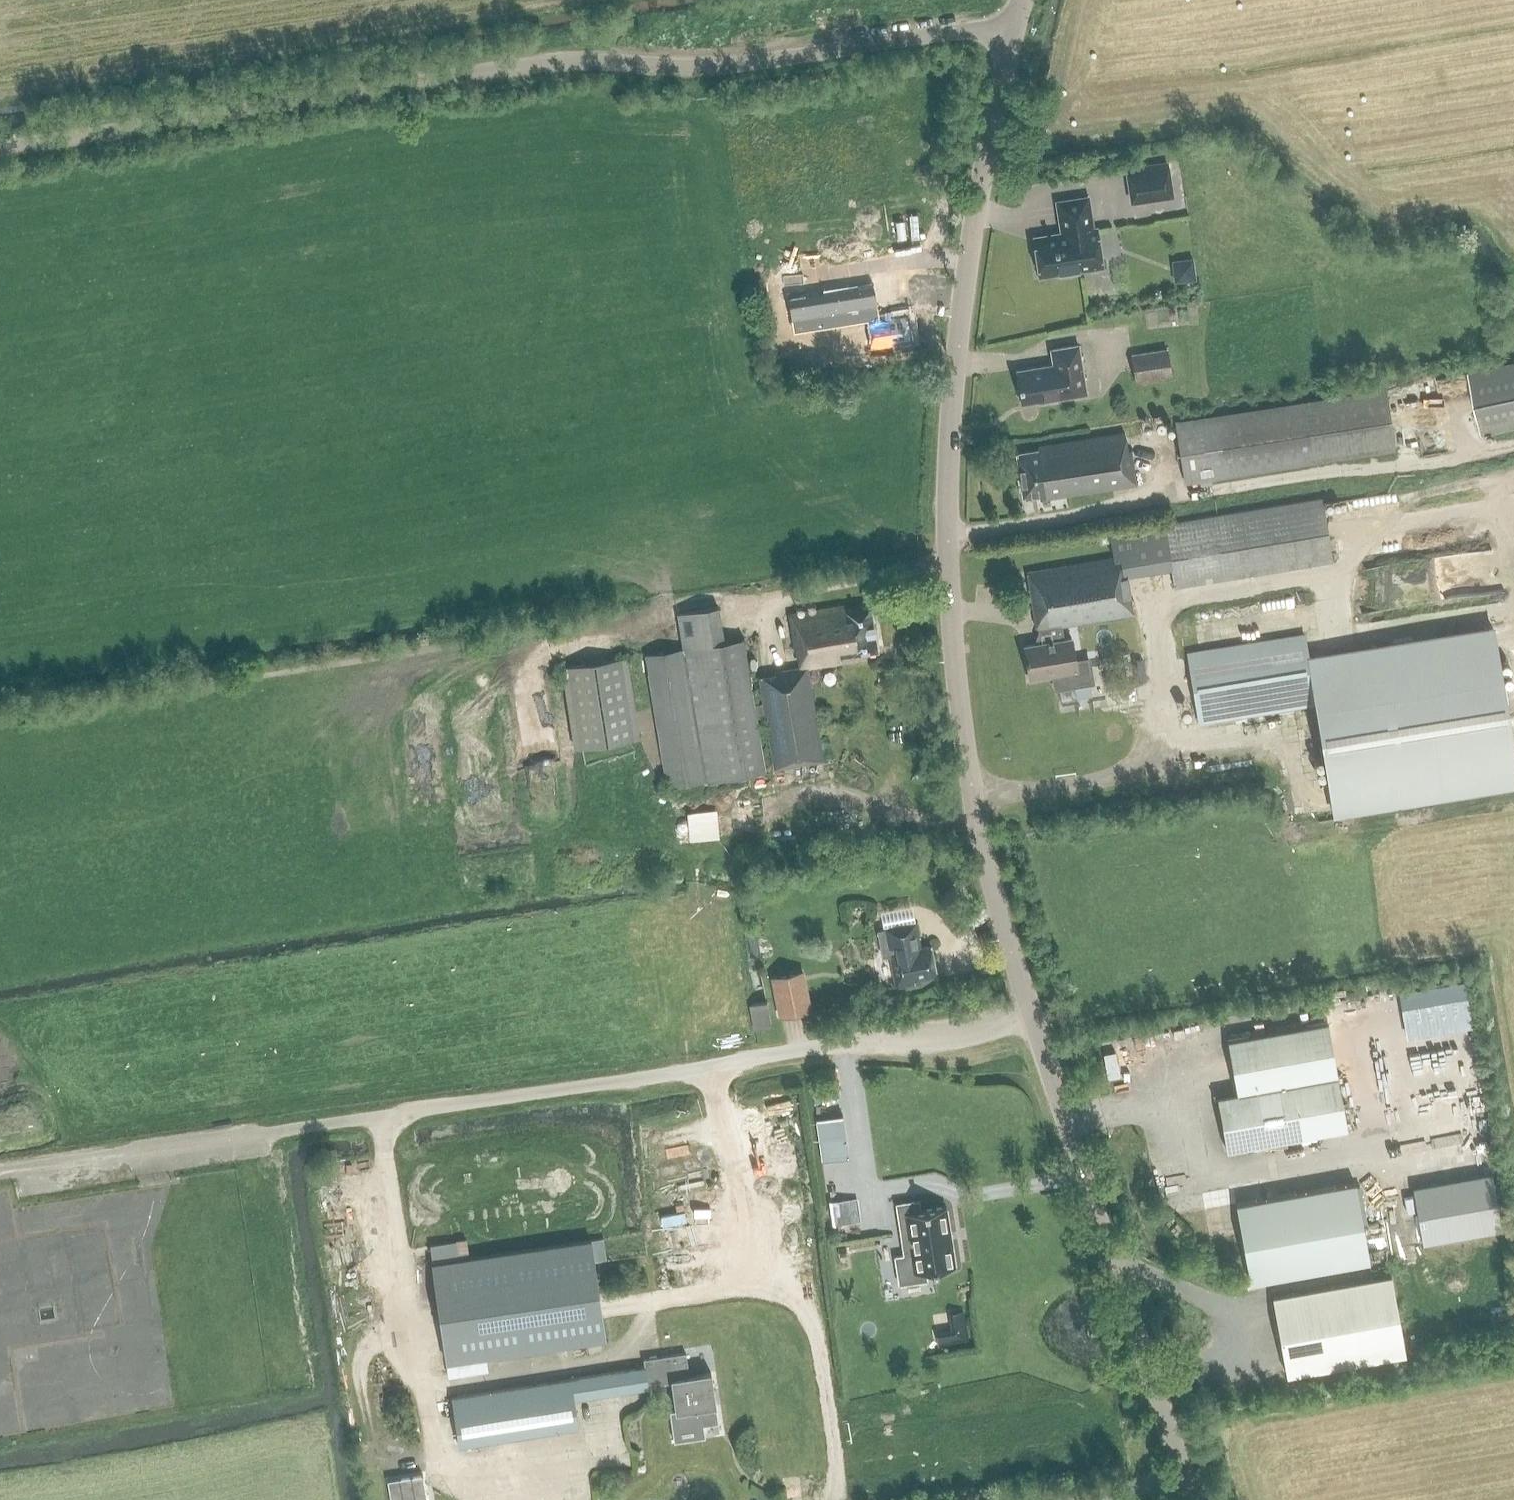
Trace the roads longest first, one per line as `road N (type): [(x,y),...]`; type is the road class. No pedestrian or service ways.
road 1 (tertiary): [(1176,1499),(1010,966),(958,742),(946,597),(965,330),(976,211),(1013,24)]
road 2 (tertiary): [(0,151),(514,64),(758,61),(1013,24)]

